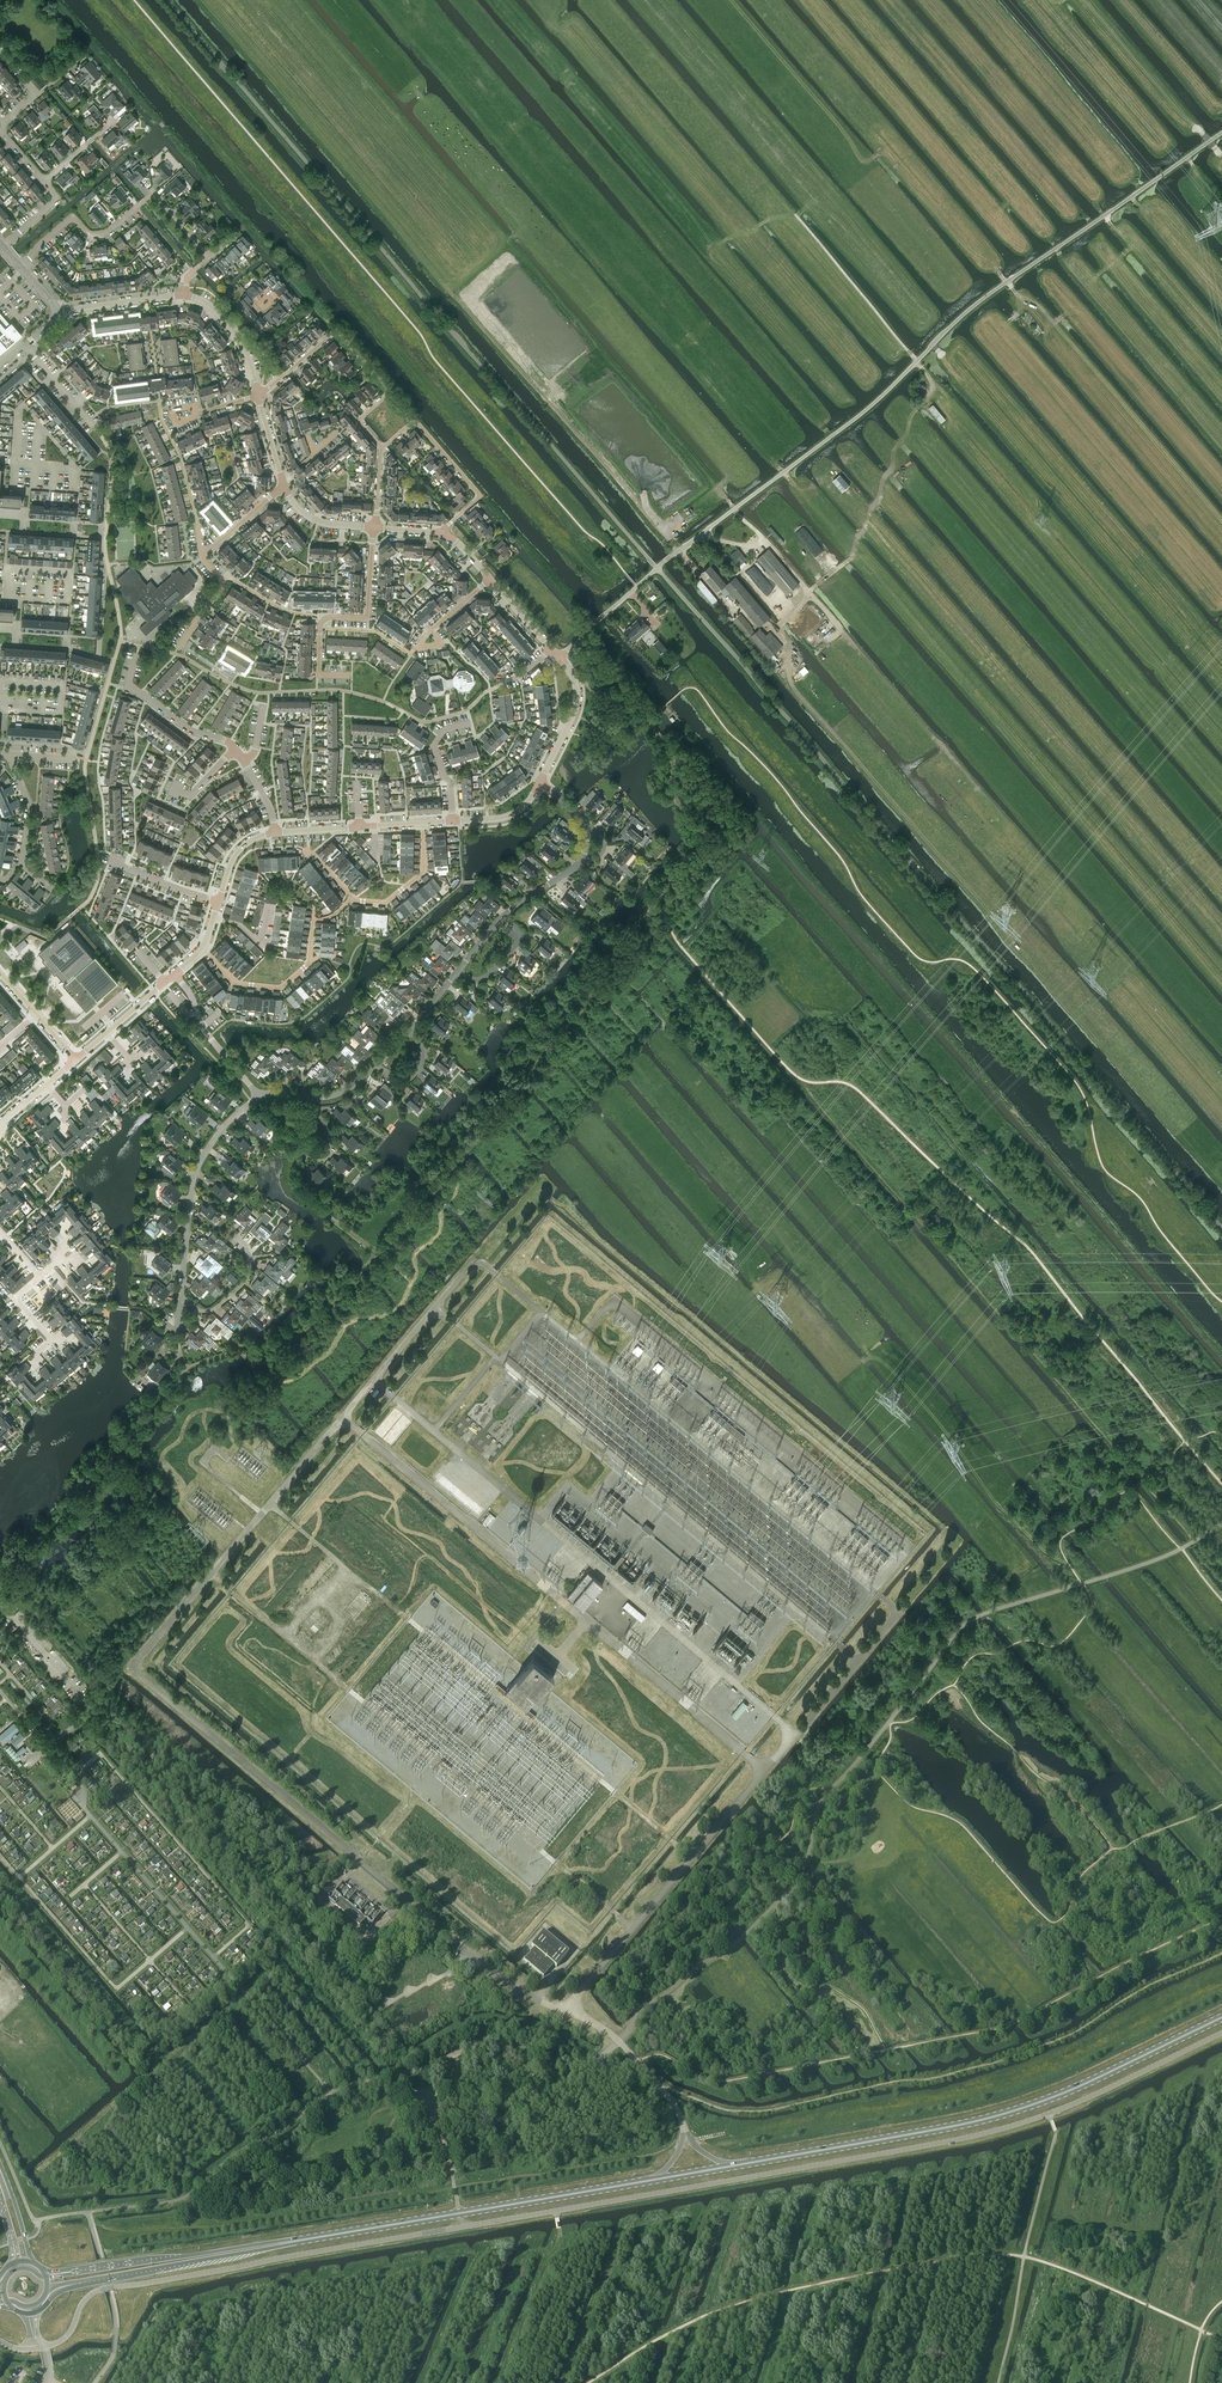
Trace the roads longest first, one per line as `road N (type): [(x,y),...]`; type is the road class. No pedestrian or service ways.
road 1 (unclassified): [(1221,2031),(1063,2107),(964,2138),(93,2291),(67,2335),(42,2348)]
road 2 (unclassified): [(560,658),(664,561),(866,410),(970,309),(1221,133)]
road 3 (primary): [(459,2214),(982,2119),(1063,2093),(1221,2017)]
road 4 (residential): [(181,1297),(195,1171),(221,1129),(258,1096)]
road 5 (primary): [(70,2285),(275,2244)]
road 6 (primary): [(275,2244),(69,2272)]
road 7 (residential): [(442,533),(479,493),(416,421),(381,447)]
road 8 (primary): [(275,2244),(459,2214)]
road 9 (residential): [(236,748),(127,688),(137,654)]
road 10 (residential): [(381,447),(360,422),(389,390),(335,329)]
road 11 (residential): [(140,203),(101,233),(69,218),(23,270)]
road 12 (residential): [(52,890),(23,866),(25,806),(9,756)]
road 13 (unclassified): [(258,1096),(202,1026),(178,972)]
road 14 (unclassified): [(333,2211),(337,2176),(444,2148)]
road 15 (residential): [(323,620),(367,619),(373,527)]
road 16 (tertiary): [(541,781),(577,703),(575,682),(560,658)]
road 17 (track): [(902,470),(894,448),(935,381),(917,361)]
road 18 (residential): [(453,821),(451,790),(434,746),(445,729),(470,722)]
road 19 (tertiary): [(59,311),(182,295)]
road 20 (residential): [(239,1241),(248,1248),(249,1271),(234,1292),(208,1311),(181,1297)]

